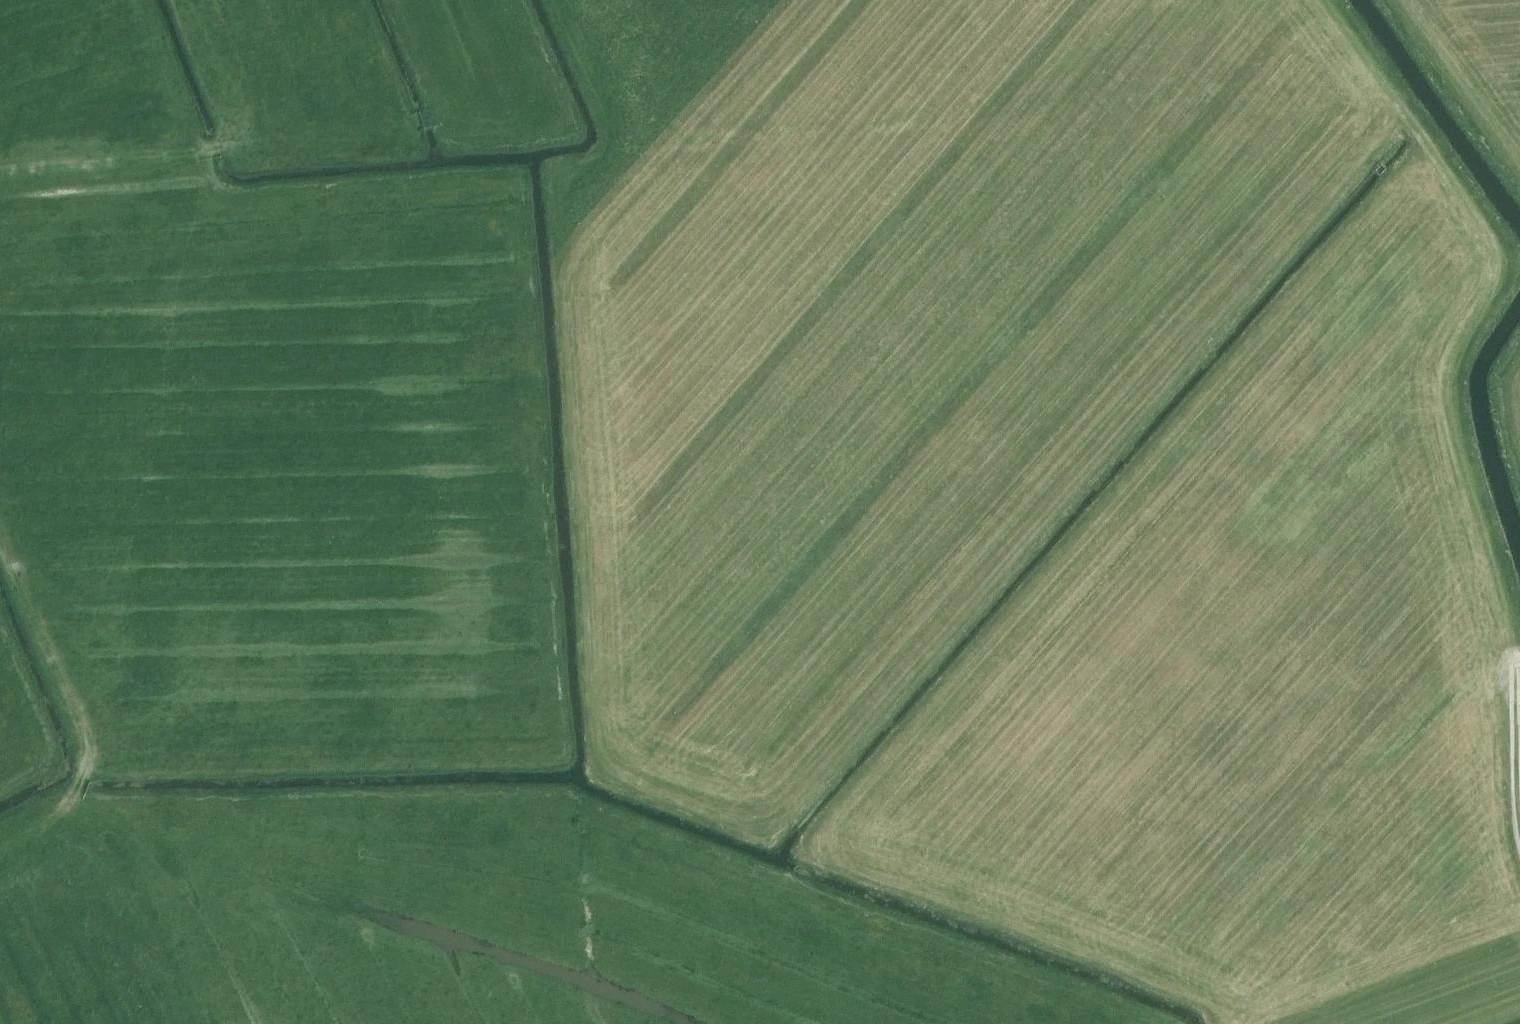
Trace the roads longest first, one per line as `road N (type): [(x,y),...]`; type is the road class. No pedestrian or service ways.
road 1 (track): [(1519,828),(1519,659)]

